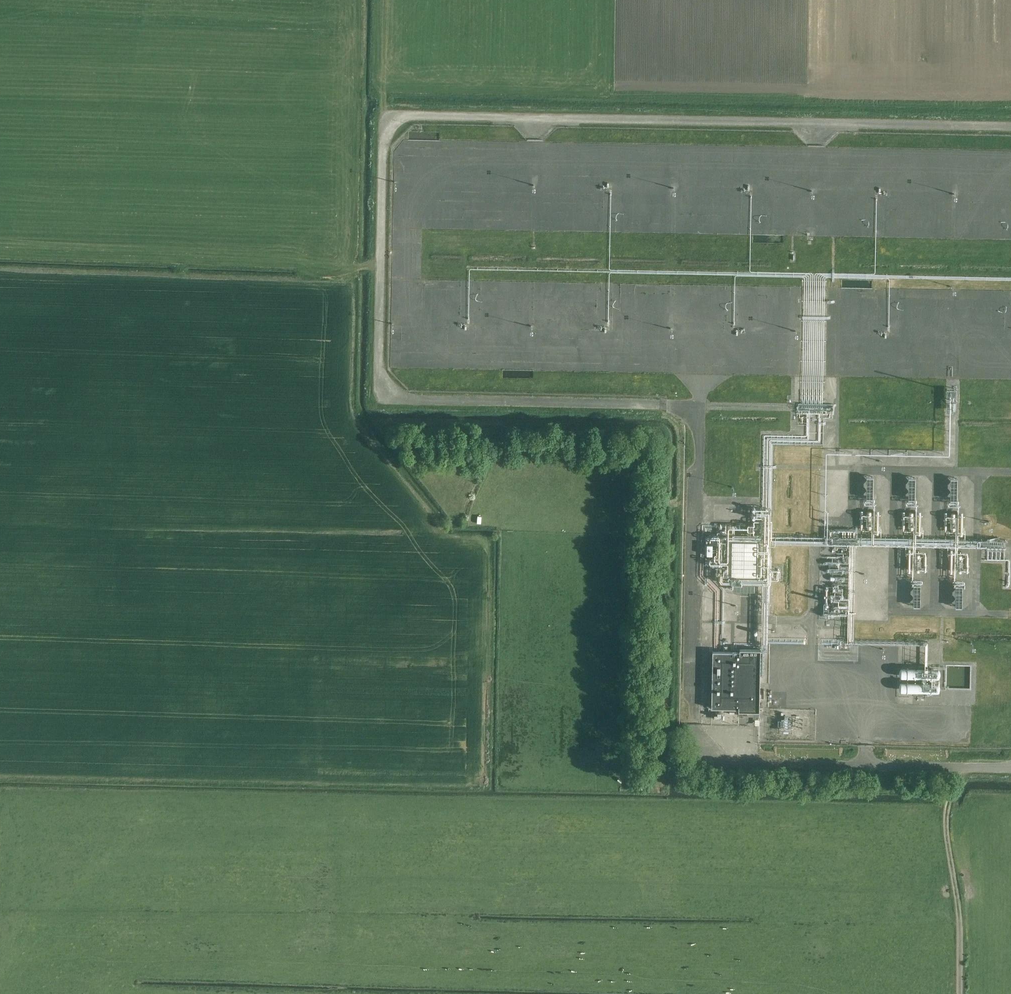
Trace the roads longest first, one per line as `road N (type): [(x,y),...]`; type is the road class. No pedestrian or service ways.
road 1 (unclassified): [(1010,768),(728,764)]
road 2 (track): [(955,928),(945,899),(943,822),(956,767)]

